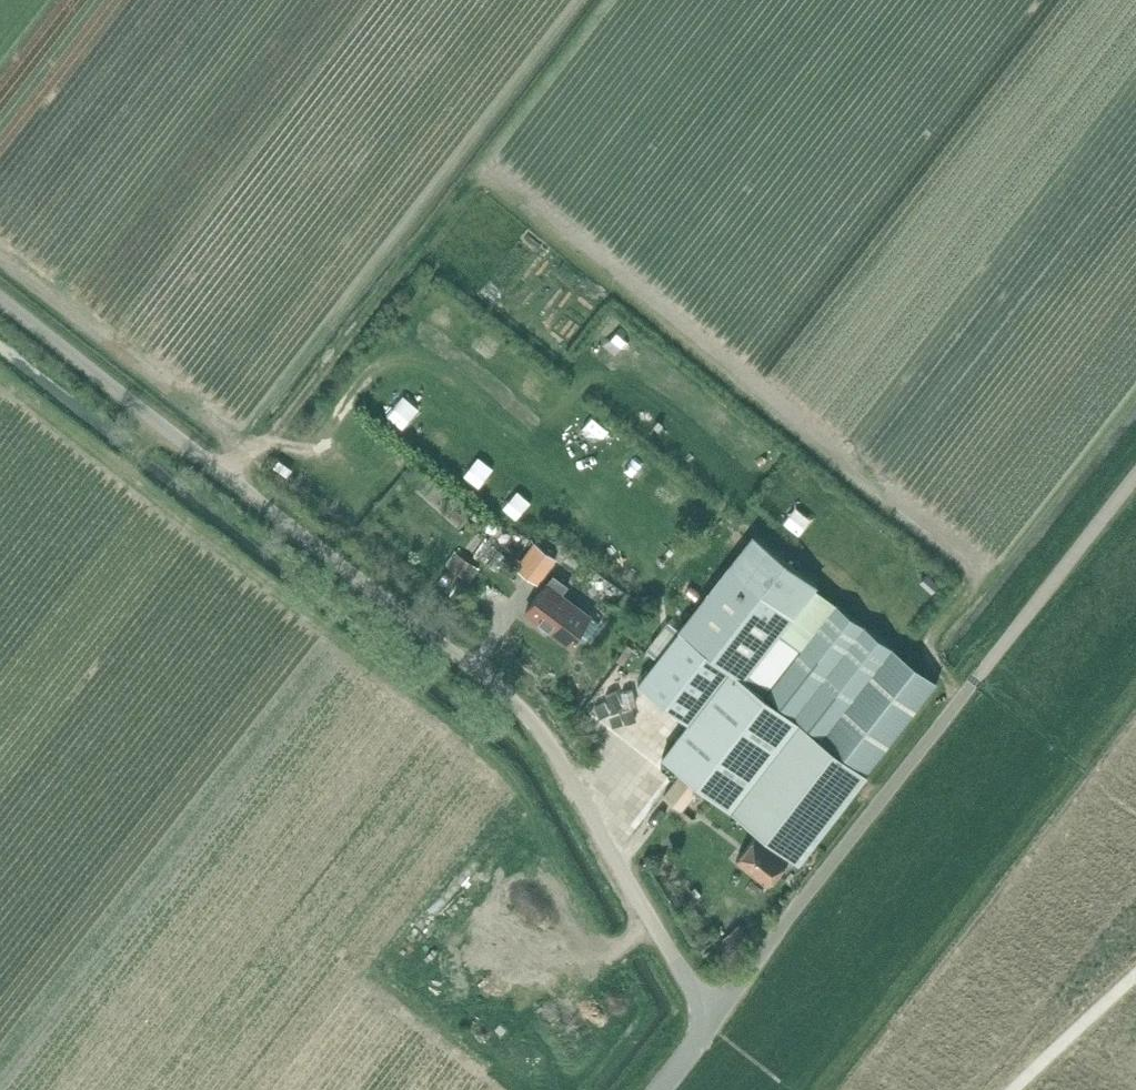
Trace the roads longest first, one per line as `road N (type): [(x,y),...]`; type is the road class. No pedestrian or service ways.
road 1 (unclassified): [(719,1014),(692,990),(554,757),(512,706),(0,304)]
road 2 (unclassified): [(719,1014),(1135,478)]
road 3 (track): [(0,382),(480,751),(521,793)]

